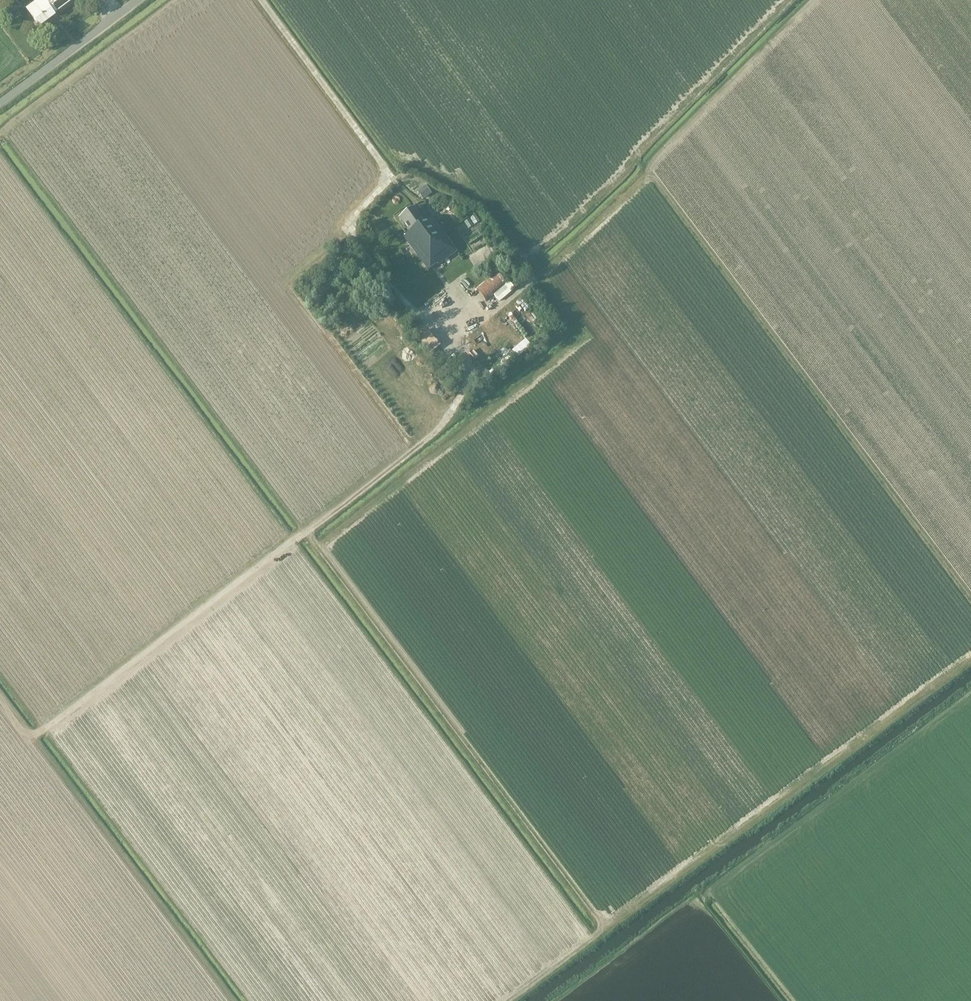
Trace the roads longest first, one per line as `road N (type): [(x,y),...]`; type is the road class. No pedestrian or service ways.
road 1 (unclassified): [(0,107),(143,0)]

